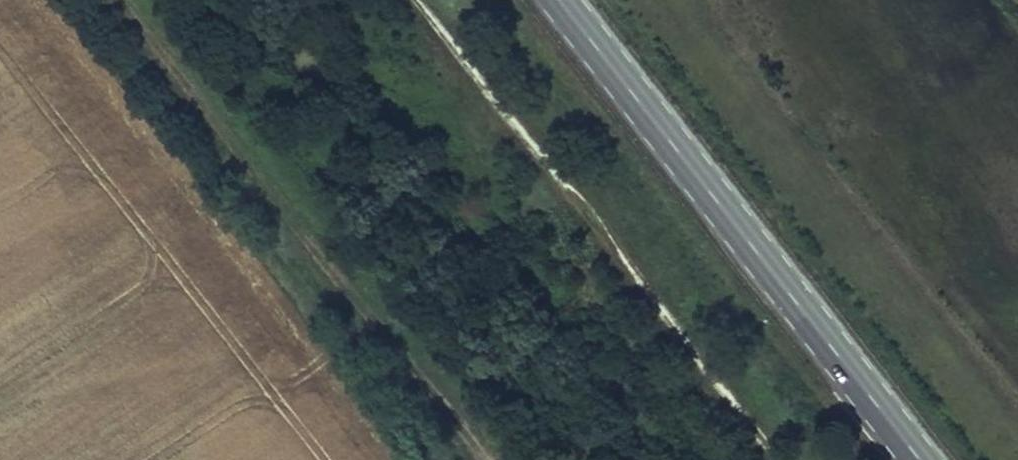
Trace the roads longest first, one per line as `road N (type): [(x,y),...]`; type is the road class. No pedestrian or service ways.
road 1 (track): [(781,459),(418,0)]
road 2 (primary): [(921,459),(559,0)]
road 3 (track): [(462,459),(112,0)]

